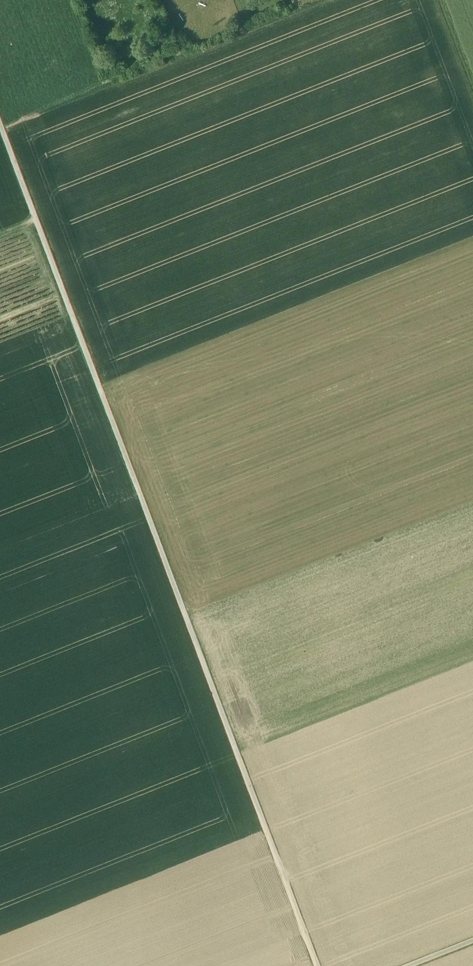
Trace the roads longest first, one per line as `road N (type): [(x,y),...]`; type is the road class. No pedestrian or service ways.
road 1 (track): [(0,126),(317,965)]

